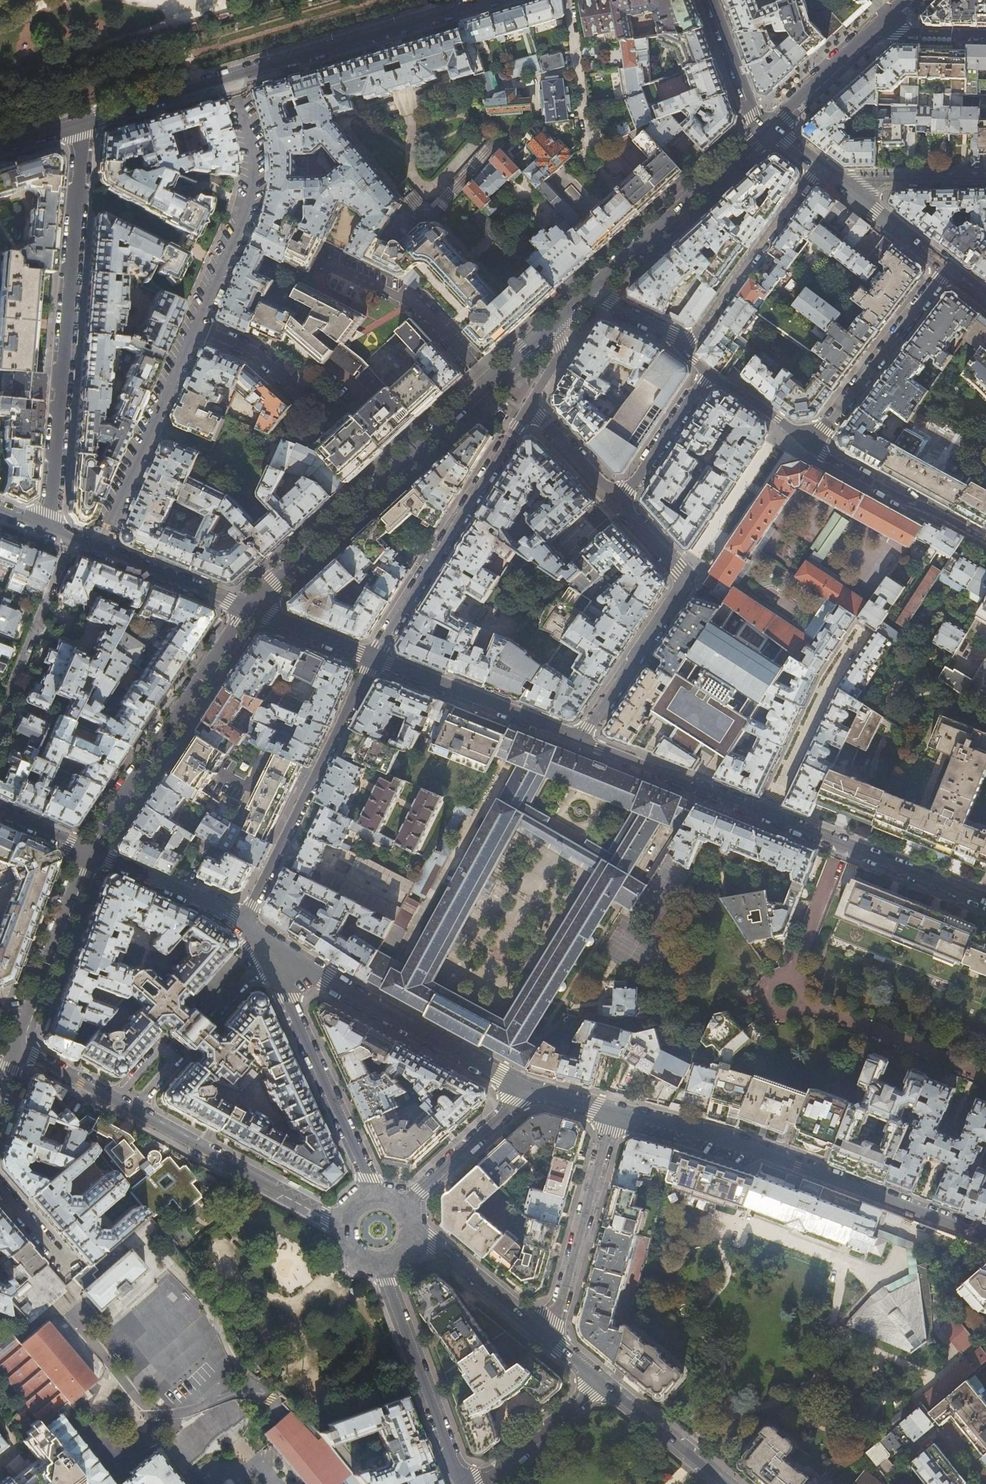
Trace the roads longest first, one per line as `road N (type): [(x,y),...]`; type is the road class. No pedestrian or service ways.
road 1 (residential): [(47,528),(84,121)]
road 2 (residential): [(614,1111),(775,1157),(985,1234)]
road 3 (residential): [(342,1226),(16,1047)]
road 4 (residential): [(947,269),(812,446),(708,374)]
road 5 (tertiary): [(247,609),(492,383)]
road 6 (residential): [(257,932),(355,997),(527,1089)]
road 7 (residential): [(616,502),(686,582),(578,740)]
road 8 (residential): [(373,660),(242,923)]
road 9 (residential): [(373,660),(526,410)]
road 10 (tertiary): [(89,851),(247,609)]
road 11 (residential): [(257,932),(376,1195)]
road 12 (tertiary): [(486,0),(231,76)]
road 13 (residential): [(194,325),(255,163),(231,76)]
road 14 (residential): [(97,549),(194,325)]
road 15 (tertiary): [(591,292),(767,129)]
road 16 (residential): [(985,902),(764,814)]
road 17 (residential): [(614,1111),(550,1340)]
road 18 (residential): [(383,1265),(461,1483)]
road 19 (residential): [(818,166),(684,348)]
road 20 (residential): [(578,740),(373,660)]
road 21 (residential): [(492,383),(416,301),(327,260)]
road 22 (tertiary): [(16,1047),(89,851)]
road 23 (residential): [(764,814),(861,633)]
road 24 (residential): [(764,814),(578,740)]
road 25 (residential): [(550,1340),(413,1226)]
road 26 (residential): [(405,1207),(527,1089)]
road 27 (residential): [(89,851),(242,923)]
road 28 (residential): [(247,609),(97,549)]
road 29 (residential): [(616,502),(708,374)]
road 30 (residential): [(722,1483),(601,1383)]
road 31 (residential): [(481,1483),(601,1383)]
road 32 (tertiary): [(231,76),(84,121)]
road 33 (residential): [(985,182),(838,182)]
road 34 (residential): [(709,0),(752,116),(767,129)]
road 35 (tertiary): [(767,129),(869,33)]
road 36 (residential): [(947,269),(838,182)]
road 37 (residential): [(373,660),(247,609)]
road 38 (residential): [(526,410),(616,502)]

